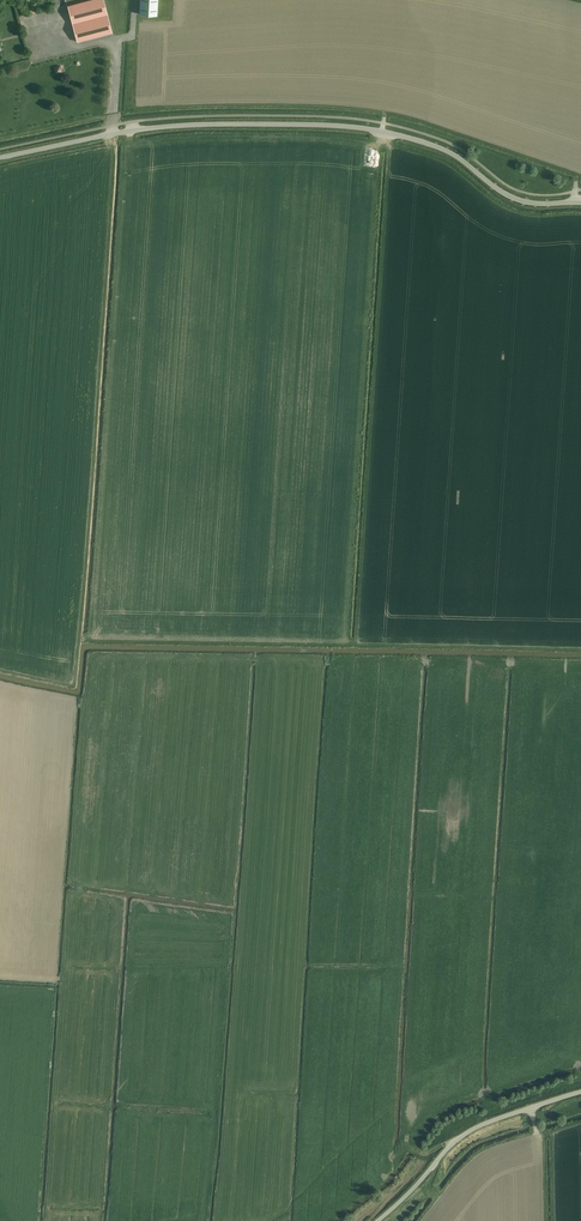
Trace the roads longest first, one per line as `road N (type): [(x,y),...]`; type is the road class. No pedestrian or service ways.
road 1 (unclassified): [(580,203),(519,200),(441,148),(340,126),(166,127),(0,158)]
road 2 (unclassified): [(580,1092),(466,1133),(378,1220)]

